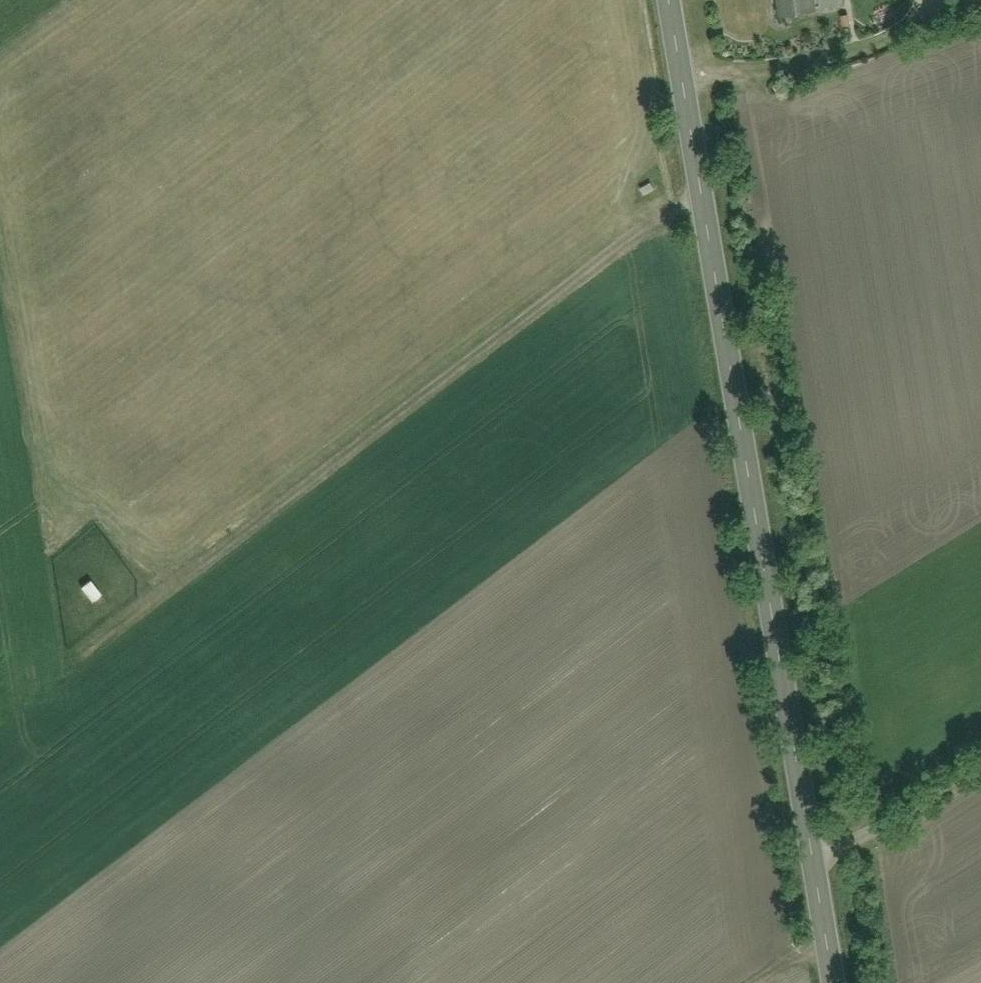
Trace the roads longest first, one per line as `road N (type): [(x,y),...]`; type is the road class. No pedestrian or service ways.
road 1 (tertiary): [(670,0),(833,982)]

